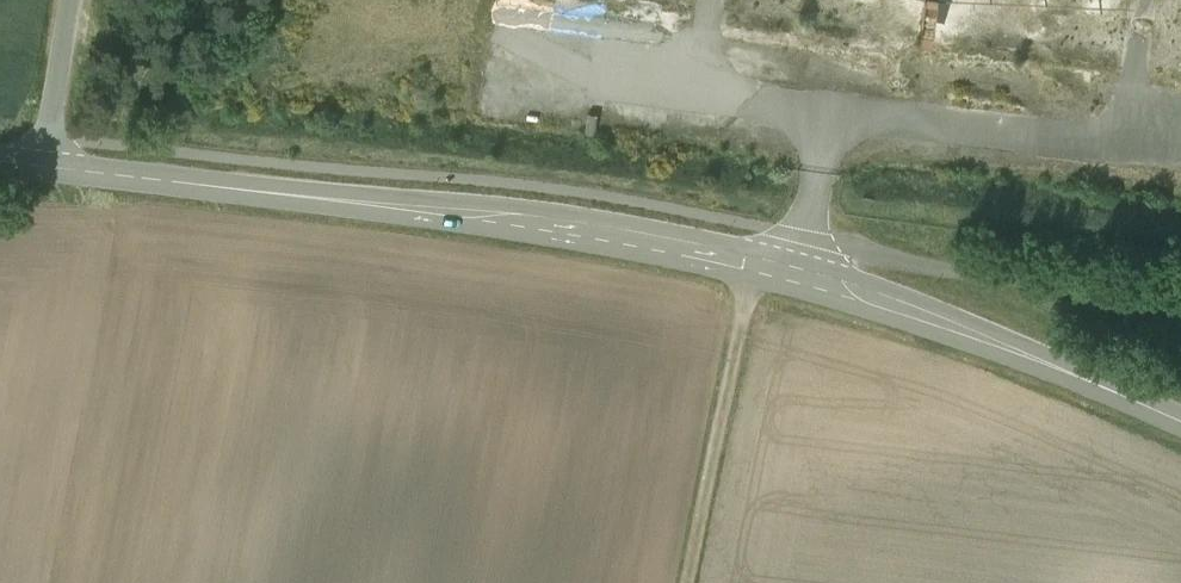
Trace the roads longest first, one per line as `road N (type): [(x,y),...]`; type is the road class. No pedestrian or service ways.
road 1 (tertiary): [(1180,421),(1036,357),(755,261),(556,224),(42,165)]
road 2 (track): [(755,261),(691,582)]
road 3 (unclassified): [(42,165),(70,0)]

